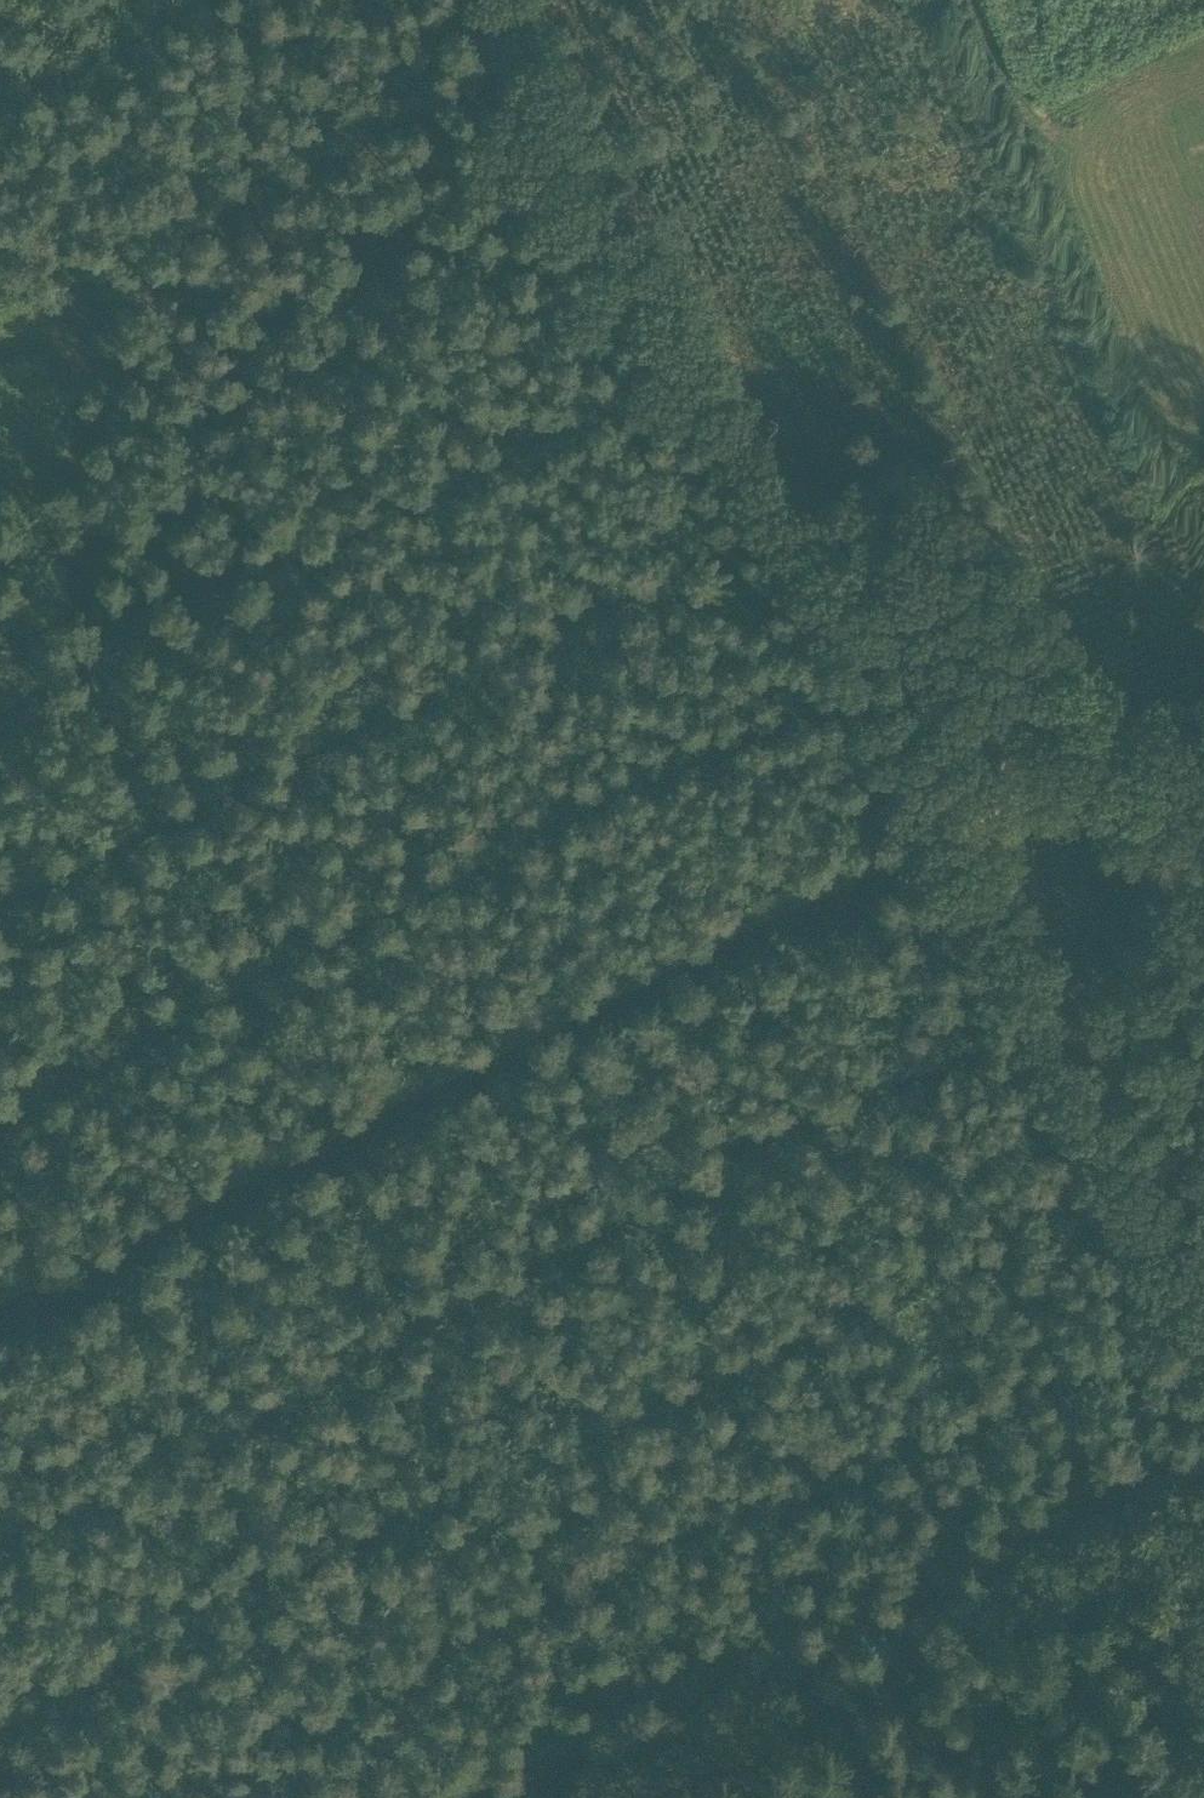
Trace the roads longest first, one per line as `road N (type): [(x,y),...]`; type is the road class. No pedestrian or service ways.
road 1 (track): [(512,0),(1203,1311)]
road 2 (track): [(1203,685),(0,1290)]
road 3 (track): [(472,1797),(1203,1433)]

